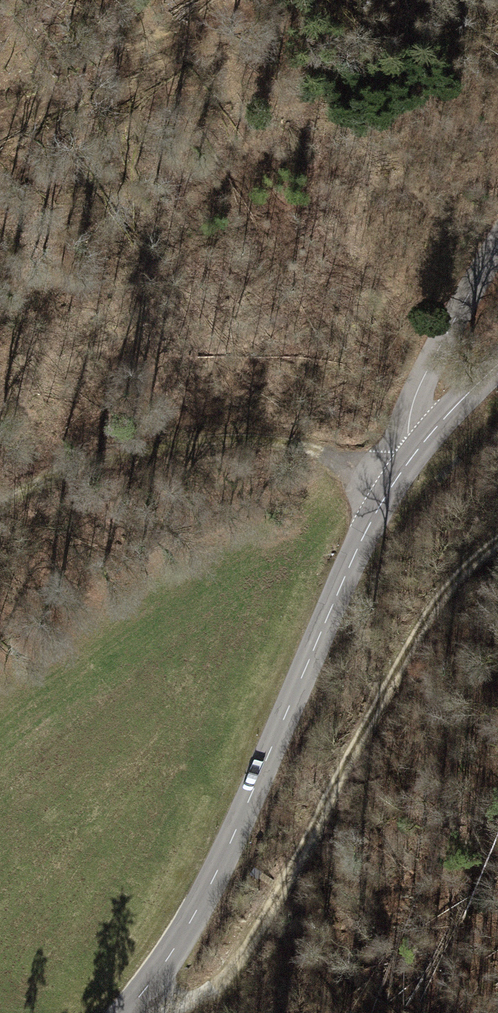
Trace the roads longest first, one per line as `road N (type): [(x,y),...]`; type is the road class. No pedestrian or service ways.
road 1 (tertiary): [(122,1012),(197,906),(415,431)]
road 2 (track): [(134,999),(183,999),(228,980),(258,939),(401,670),(477,547),(497,534)]
road 3 (track): [(0,506),(115,454),(190,439),(269,443),(390,475)]
road 4 (track): [(258,0),(0,123)]
road 5 (tertiary): [(497,243),(461,304),(415,431)]

